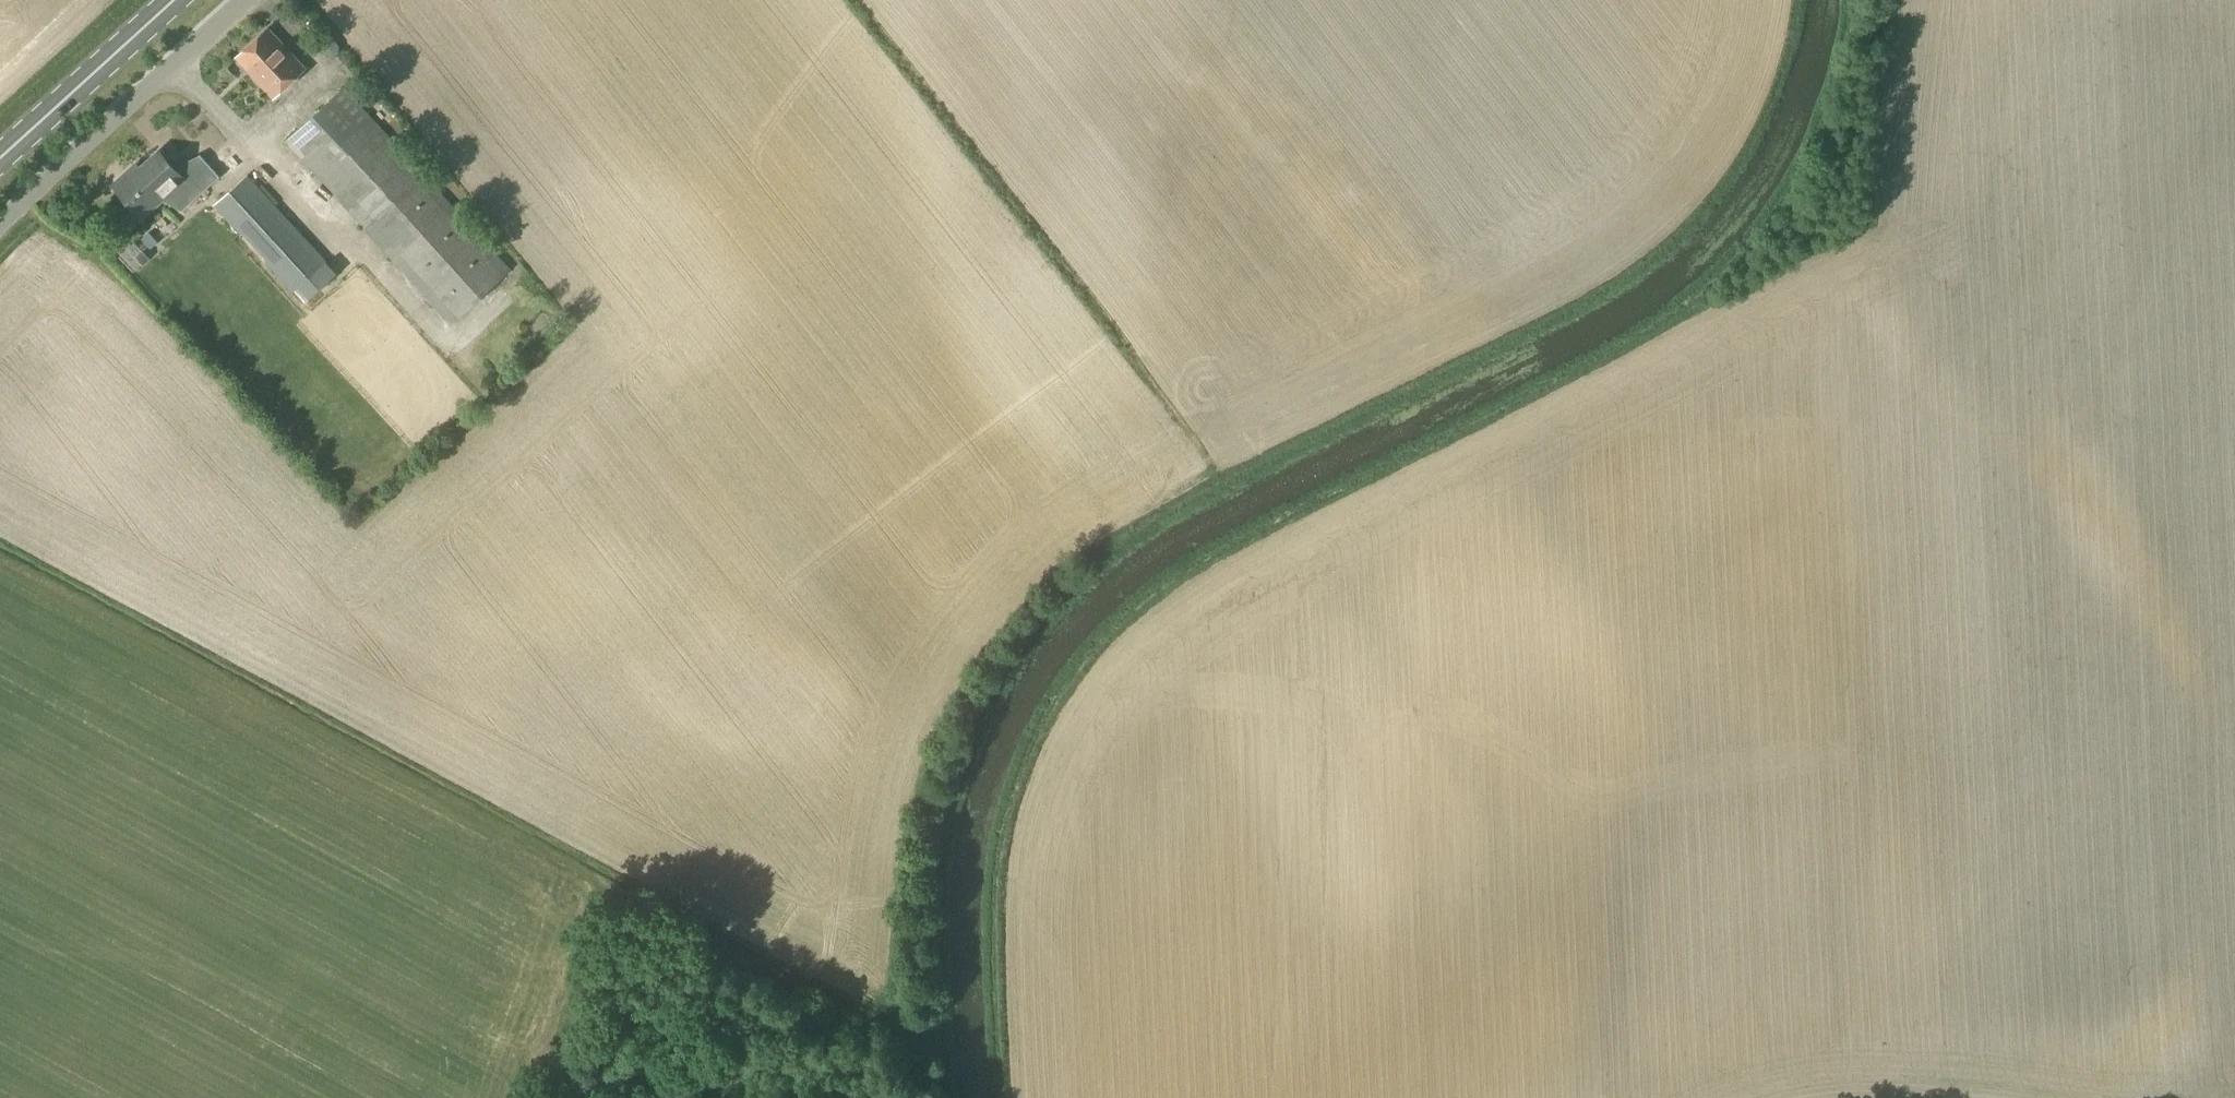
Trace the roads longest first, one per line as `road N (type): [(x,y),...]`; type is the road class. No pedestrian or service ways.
road 1 (unclassified): [(0,223),(244,0)]
road 2 (primary): [(0,158),(174,0)]

